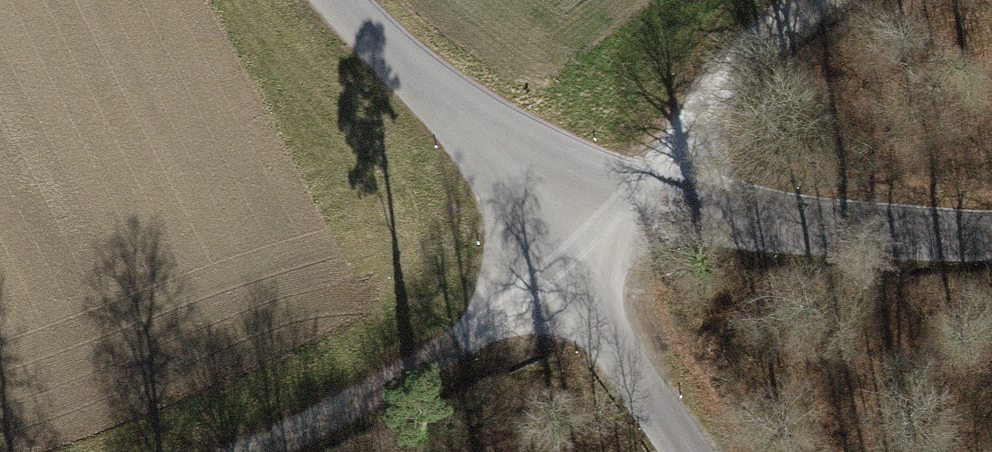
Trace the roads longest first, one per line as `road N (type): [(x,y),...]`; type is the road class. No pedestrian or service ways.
road 1 (track): [(819,0),(760,45),(688,136),(558,230),(463,336),(271,451)]
road 2 (residential): [(558,230),(718,211),(991,234)]
road 3 (residential): [(339,0),(558,230)]
road 4 (residential): [(558,230),(673,451)]

